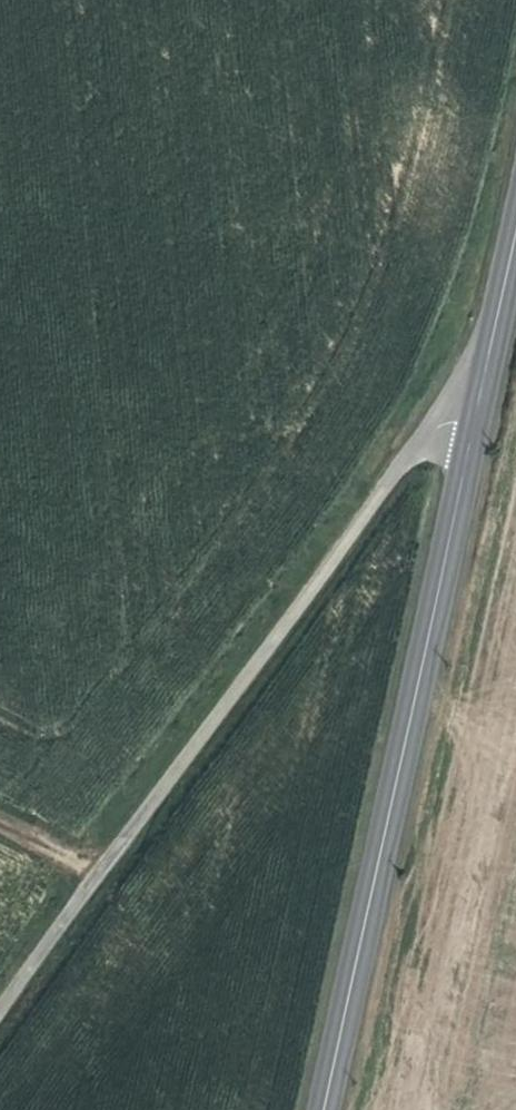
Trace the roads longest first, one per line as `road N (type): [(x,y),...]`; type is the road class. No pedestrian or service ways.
road 1 (residential): [(0,1025),(80,897),(483,374)]
road 2 (secondary): [(483,374),(320,1109)]
road 3 (secondary): [(515,197),(483,374)]

